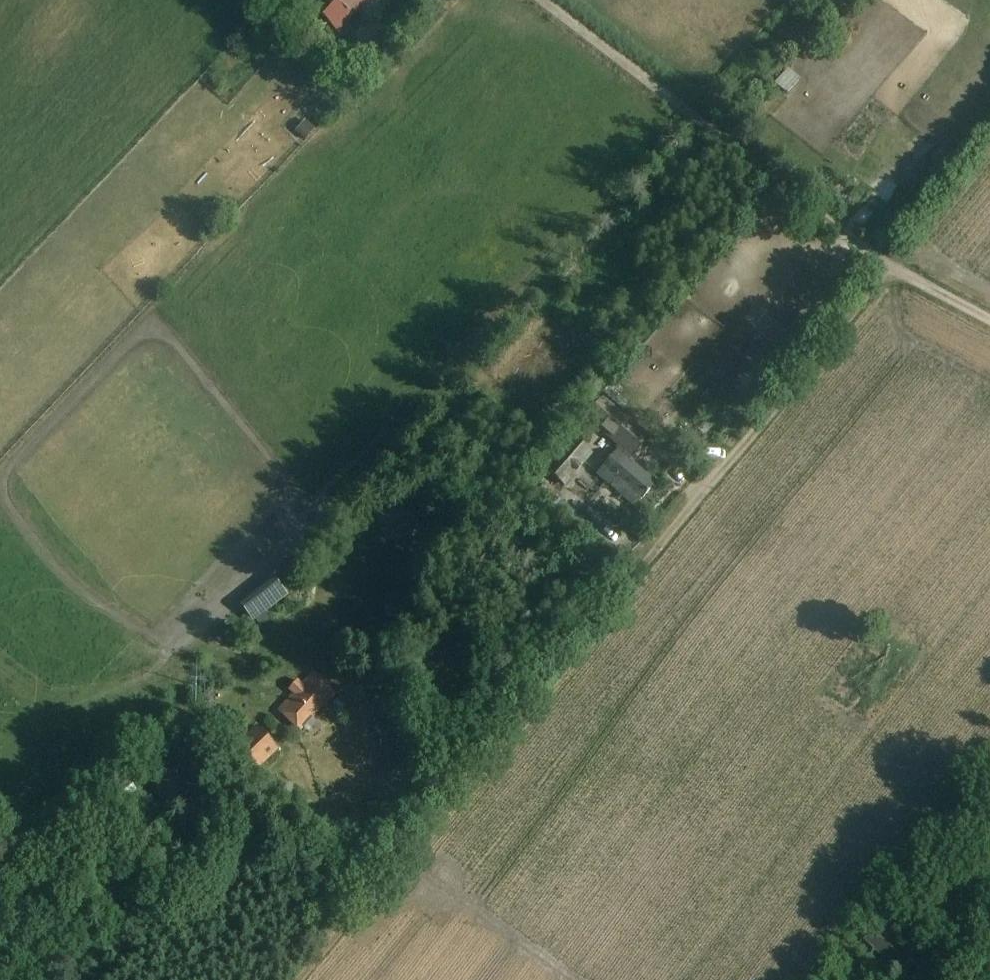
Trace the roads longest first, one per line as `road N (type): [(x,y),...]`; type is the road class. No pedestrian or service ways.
road 1 (track): [(295,979),(890,264)]
road 2 (track): [(547,0),(879,258),(989,318)]

